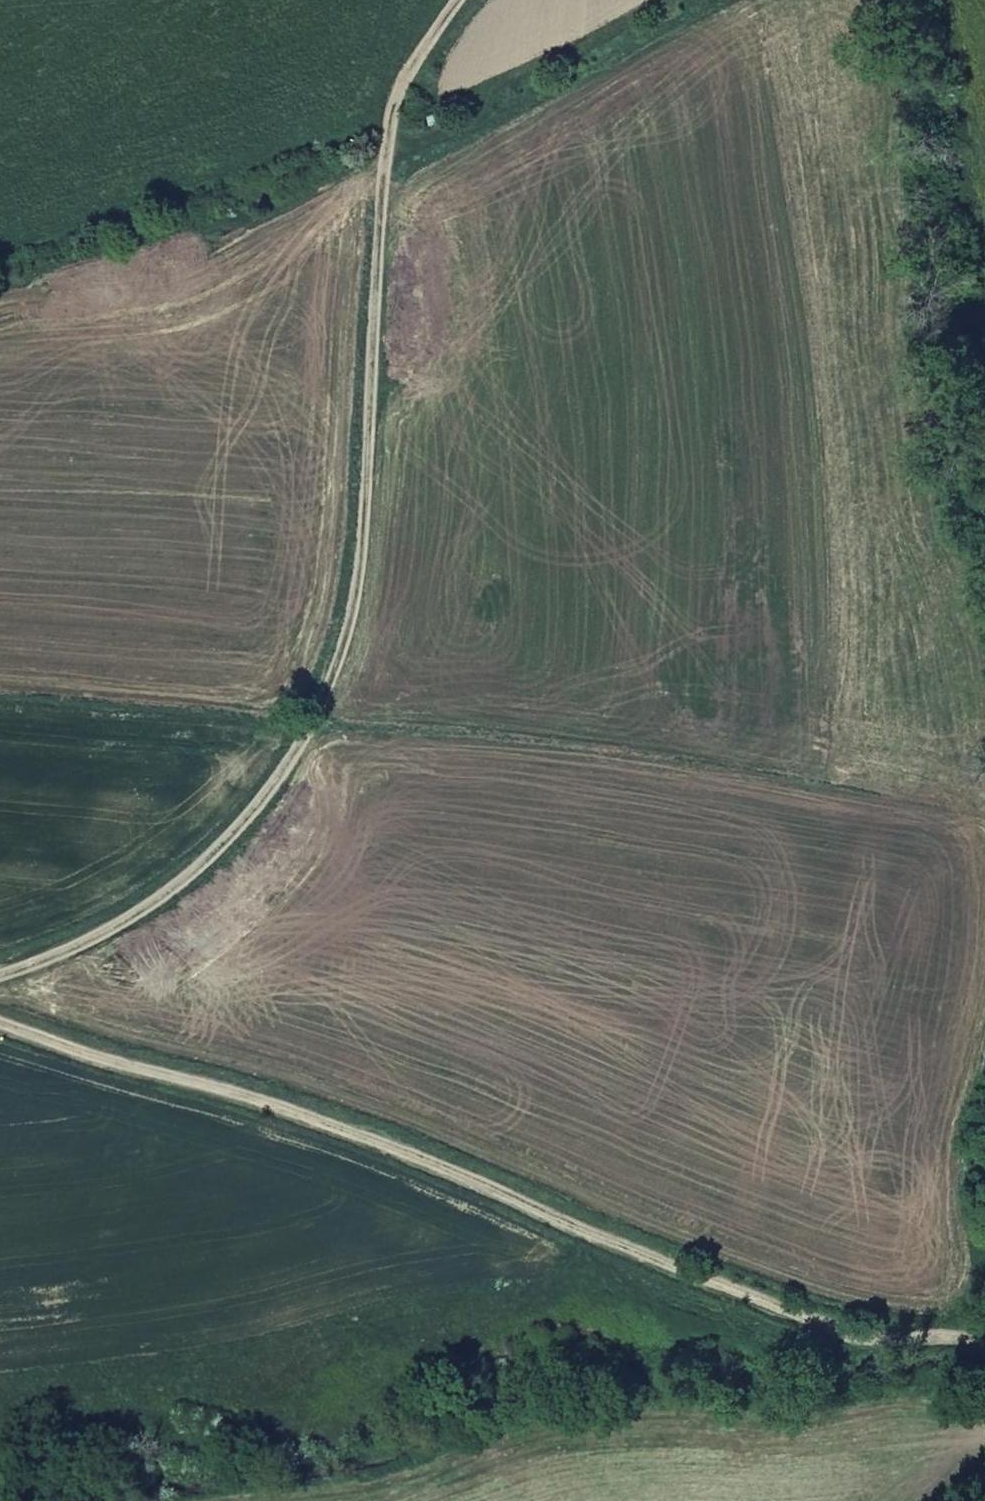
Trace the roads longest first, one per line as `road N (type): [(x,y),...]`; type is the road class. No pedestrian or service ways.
road 1 (track): [(0,974),(102,937),(251,813),(344,640),(386,151),(430,42),(463,0)]
road 2 (track): [(984,1377),(648,1262),(461,1177),(232,1096),(0,1028)]

